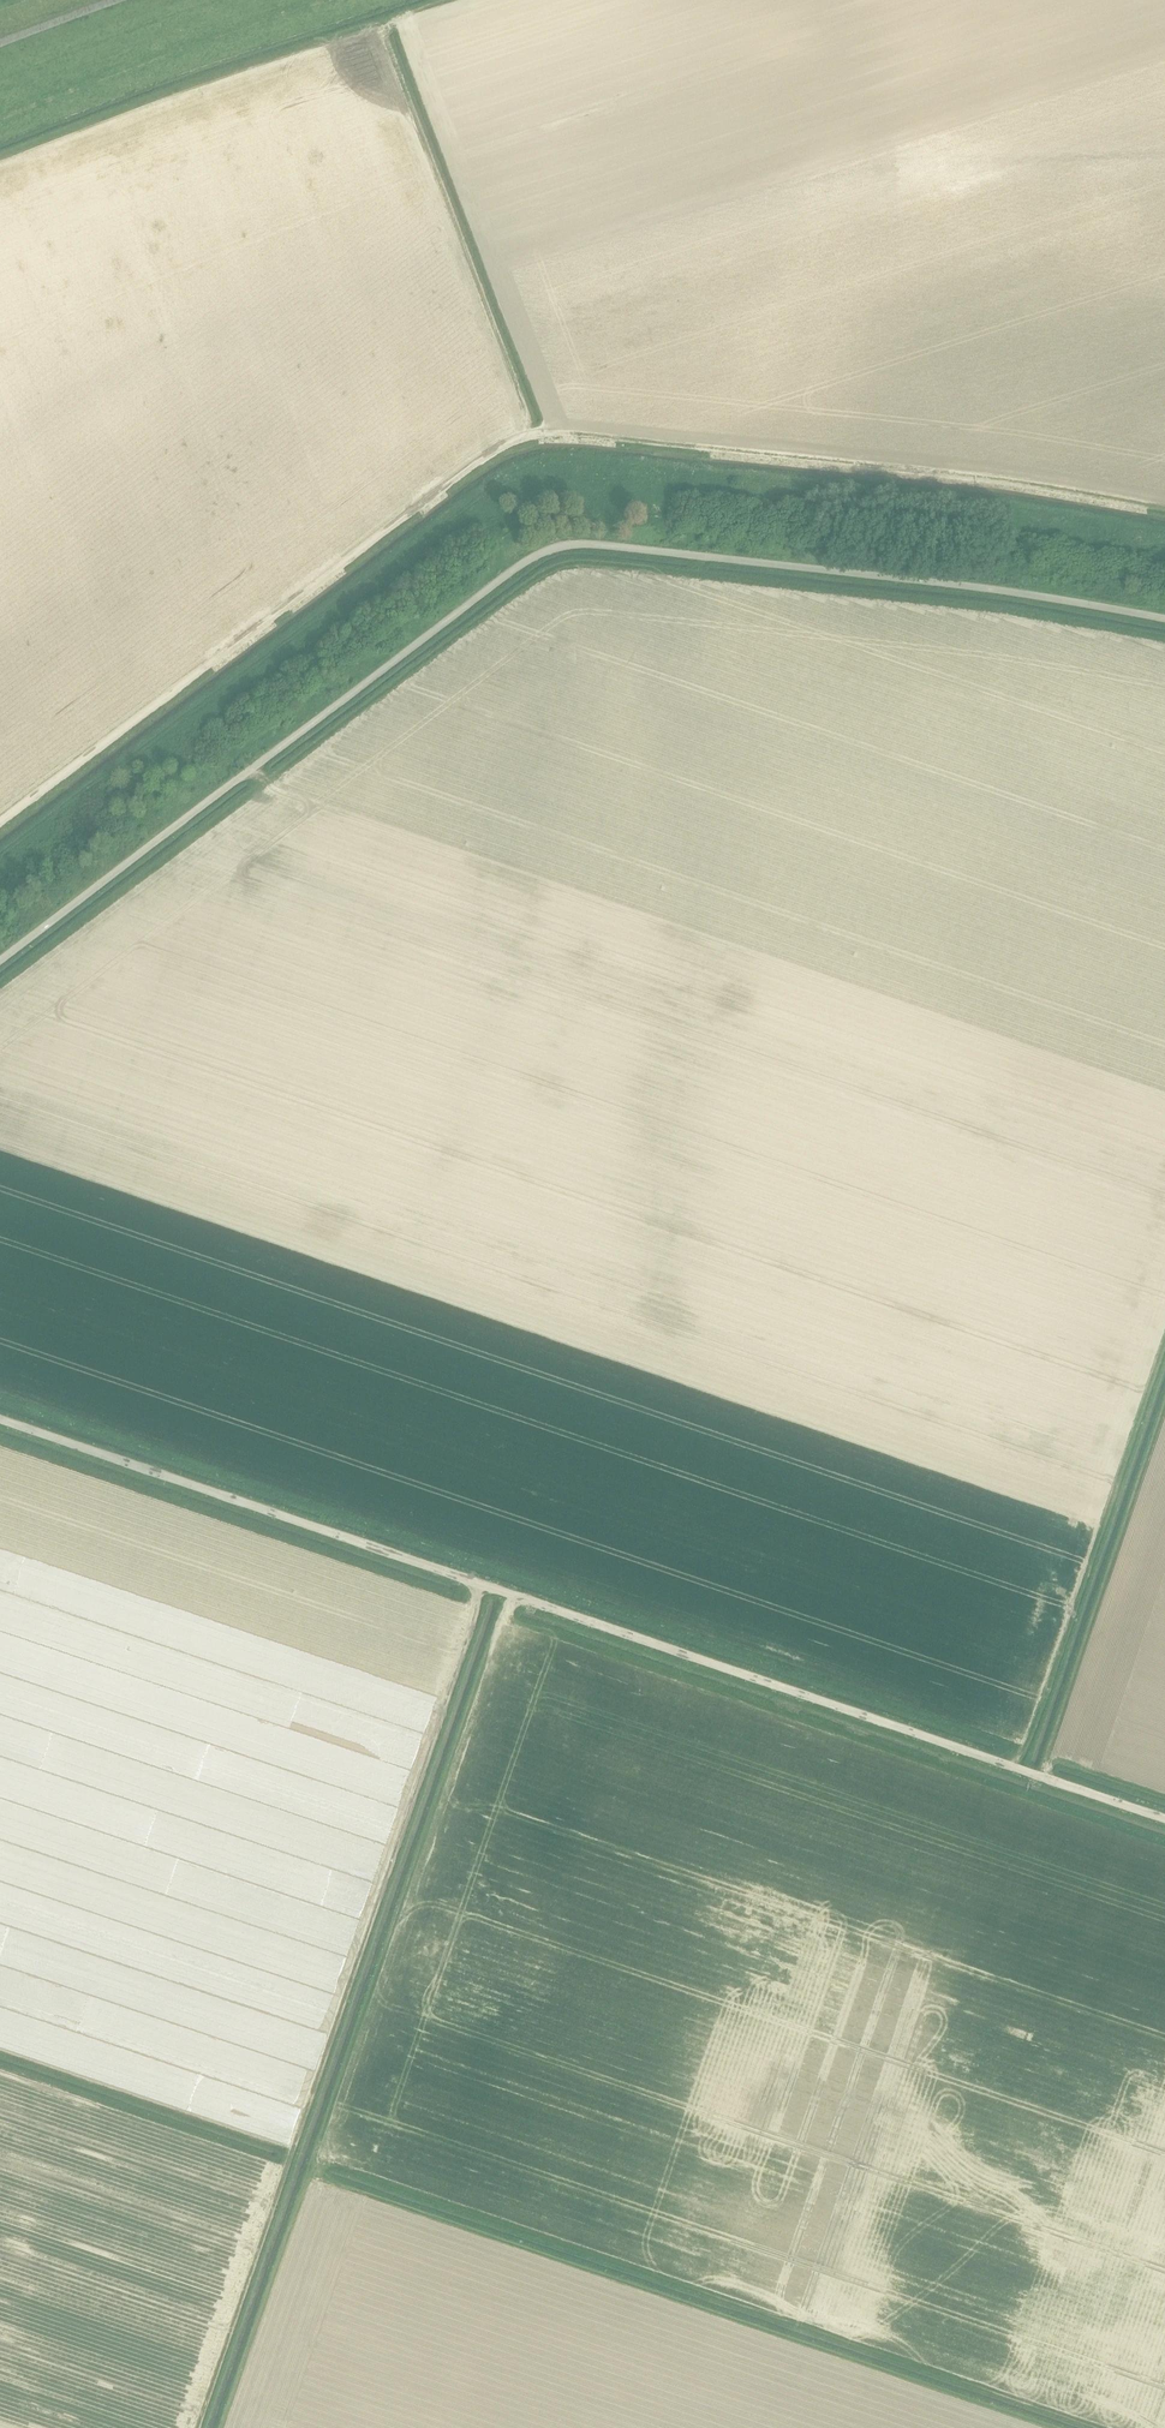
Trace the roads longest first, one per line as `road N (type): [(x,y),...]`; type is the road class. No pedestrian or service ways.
road 1 (track): [(0,1419),(1164,1819)]
road 2 (unclassified): [(0,961),(532,556),(585,544)]
road 3 (unclassified): [(1164,624),(1000,593),(585,544)]
road 4 (track): [(322,0),(0,118)]

